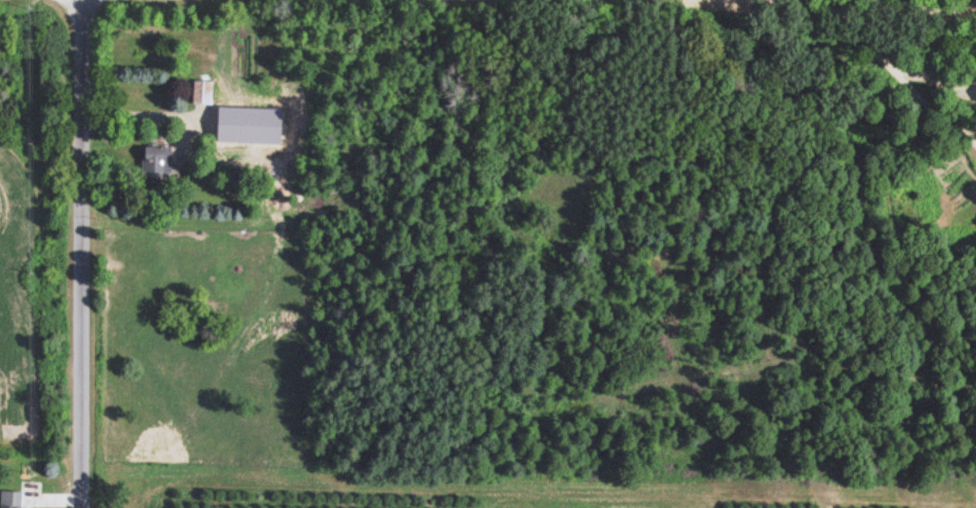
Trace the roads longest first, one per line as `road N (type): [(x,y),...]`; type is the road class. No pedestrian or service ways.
road 1 (residential): [(83,507),(85,0)]

